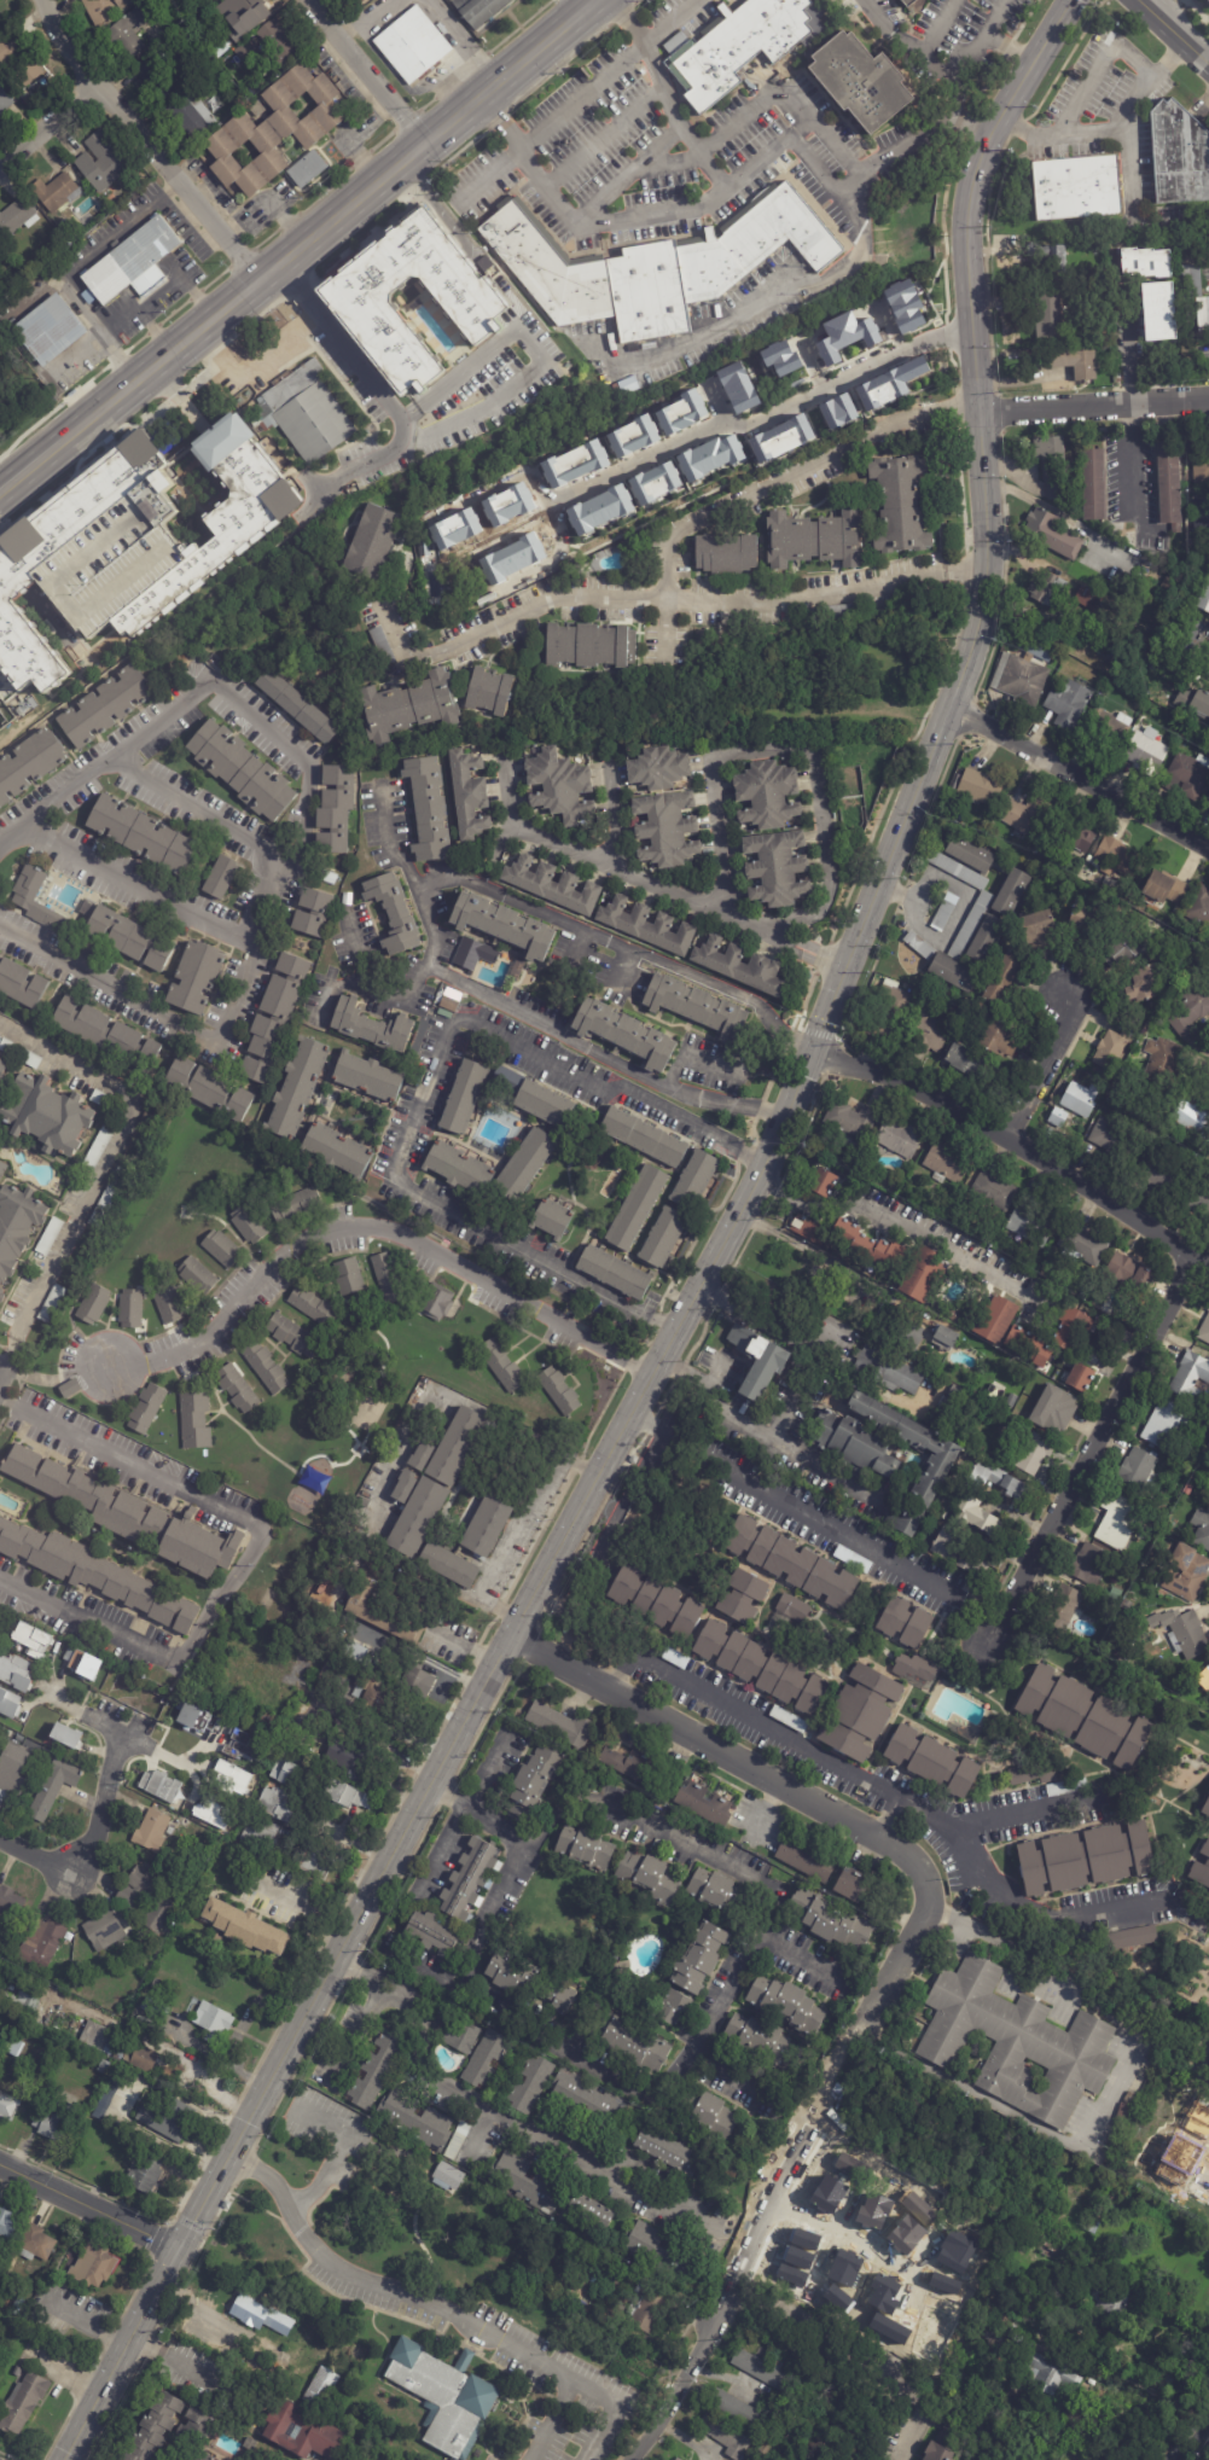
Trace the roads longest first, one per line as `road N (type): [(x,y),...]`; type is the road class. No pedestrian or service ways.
road 1 (secondary): [(977,635),(796,1084),(512,1634),(61,2459)]
road 2 (primary): [(0,496),(596,0)]
road 3 (residential): [(512,1634),(919,1866),(929,1891),(924,1920),(858,2036)]
road 4 (secondary): [(1070,0),(995,128),(971,207),(989,543),(984,600)]
road 5 (residential): [(1208,1263),(914,1087),(808,1054)]
road 6 (residential): [(1195,1257),(982,1653)]
road 7 (residential): [(261,274),(98,87),(58,34),(44,0)]
road 8 (residential): [(1208,850),(951,708)]
road 9 (residential): [(737,2278),(909,2374),(925,2404),(896,2459)]
road 10 (residential): [(1208,399),(980,413)]
road 11 (residential): [(878,883),(907,895),(936,879),(955,880),(964,906),(946,941),(916,925),(907,895)]
road 12 (residential): [(737,2278),(632,2459)]
road 13 (residential): [(176,2249),(0,2165)]
road 14 (residential): [(424,144),(309,0)]
road 15 (residential): [(737,2278),(808,2130)]
road 16 (residential): [(1064,996),(1064,1028),(1007,1139)]
road 17 (residential): [(116,1732),(88,1850),(69,1873)]
road 18 (residential): [(98,87),(0,166)]

